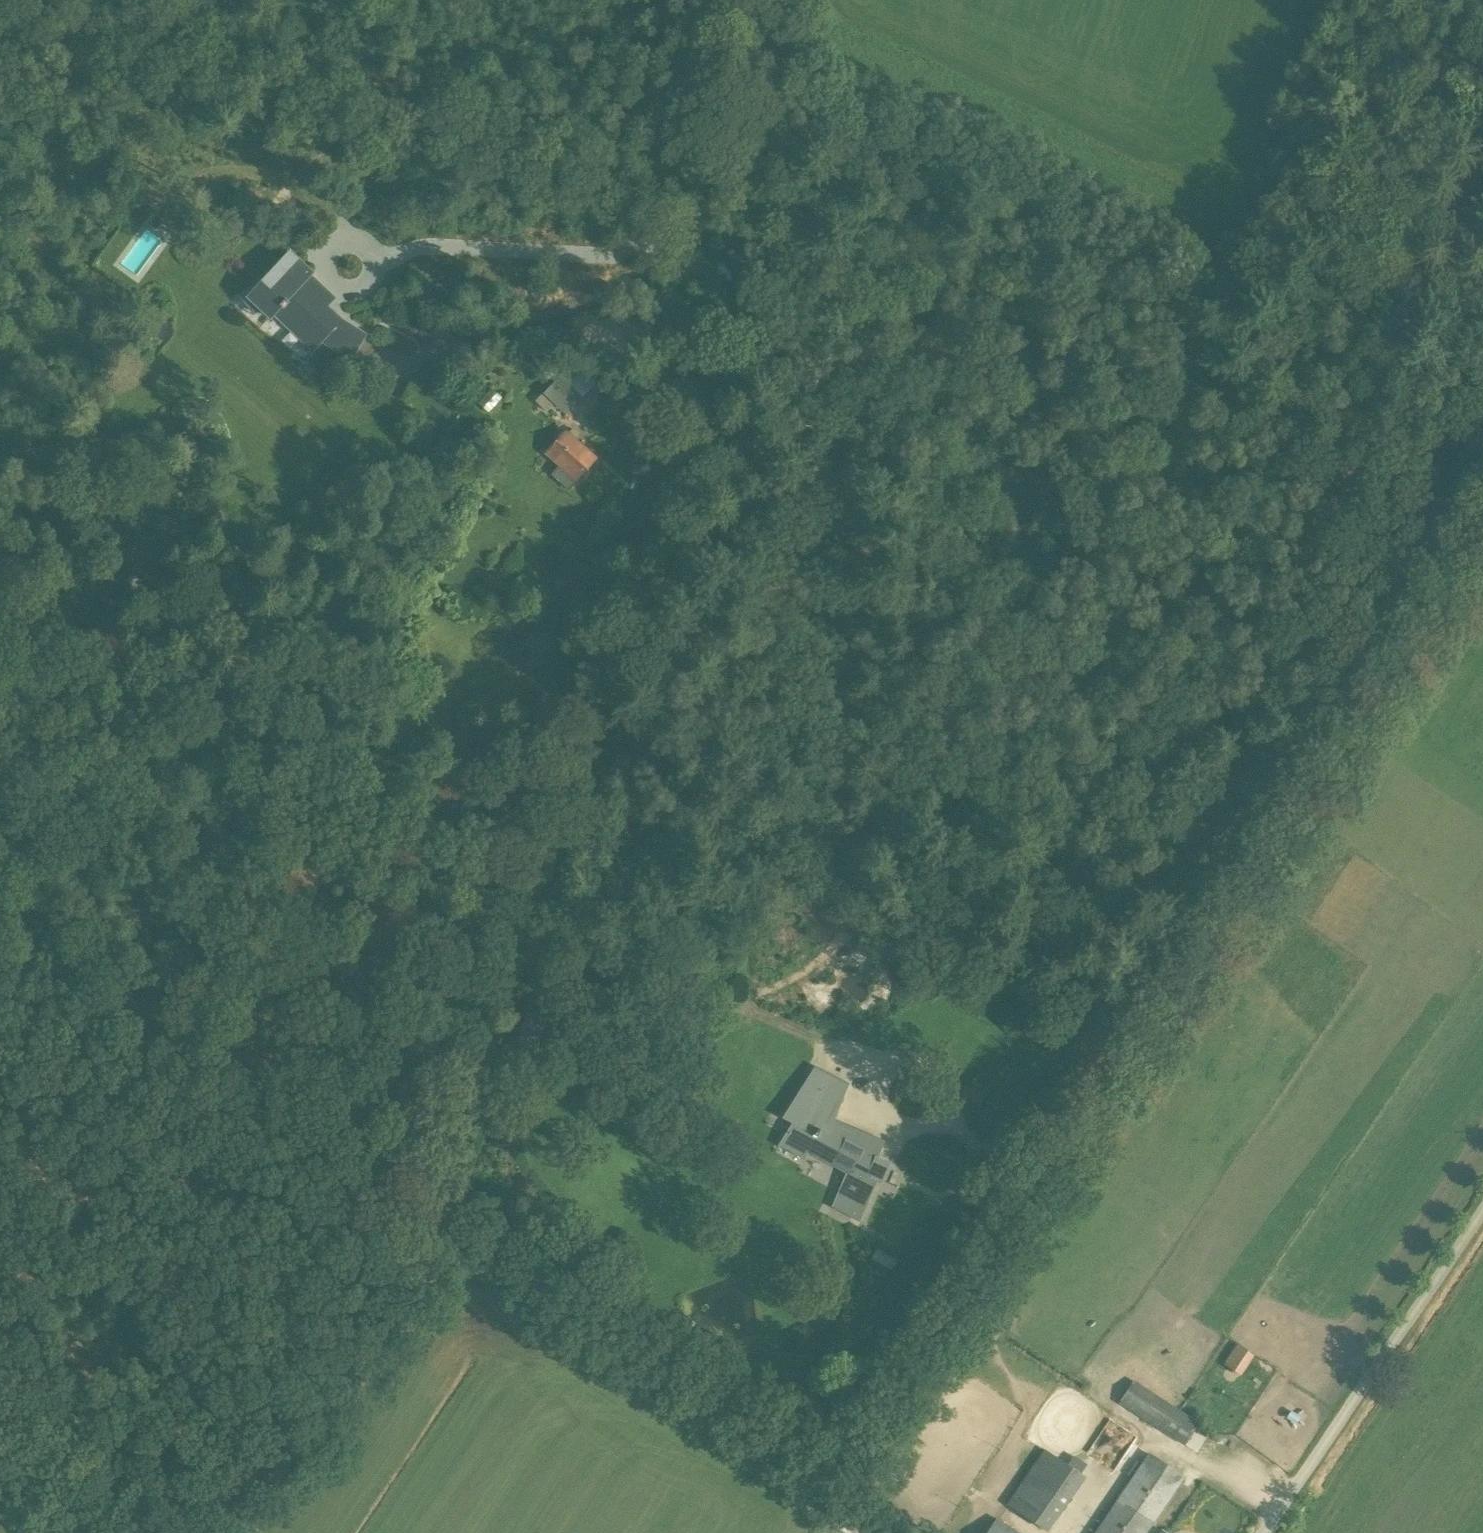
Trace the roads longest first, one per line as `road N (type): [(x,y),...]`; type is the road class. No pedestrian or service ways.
road 1 (track): [(752,0),(687,220),(651,248),(619,260),(428,248),(352,268)]

